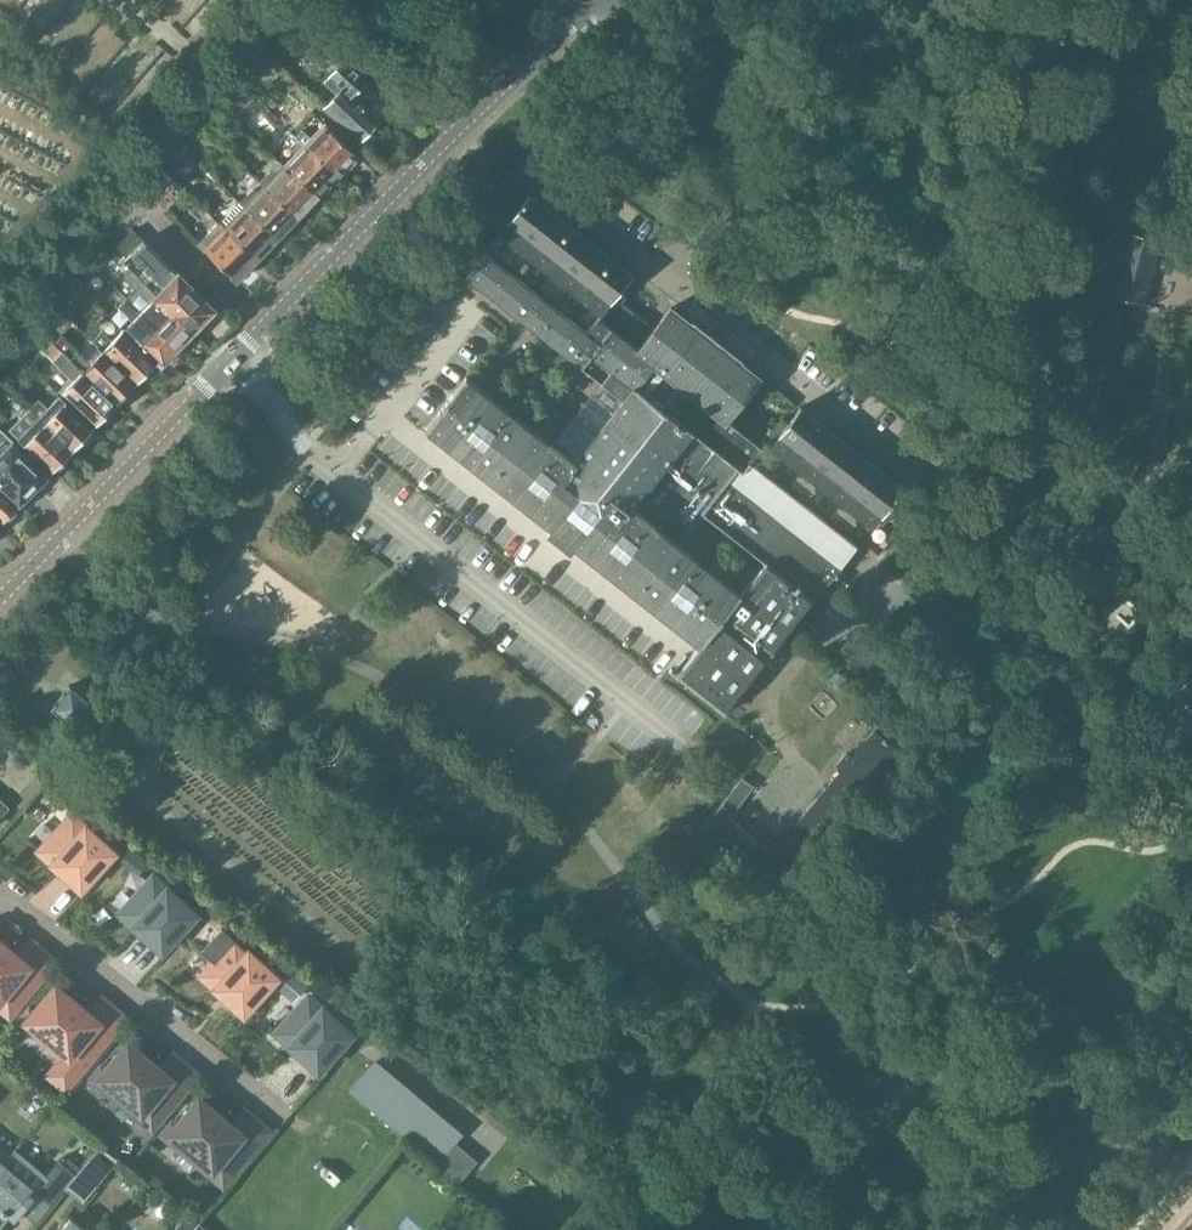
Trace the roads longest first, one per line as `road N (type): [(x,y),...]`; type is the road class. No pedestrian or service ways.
road 1 (tertiary): [(0,607),(227,364),(592,0)]
road 2 (residential): [(0,889),(284,1111)]

